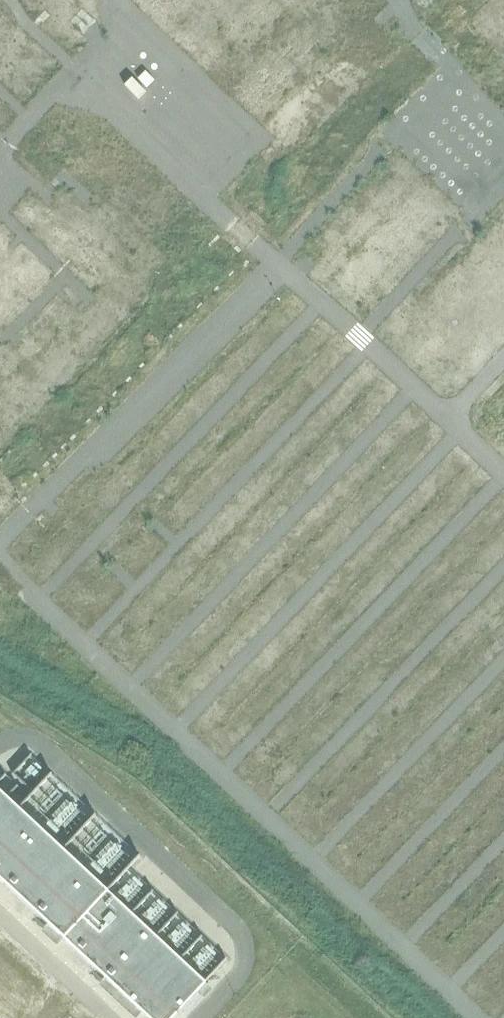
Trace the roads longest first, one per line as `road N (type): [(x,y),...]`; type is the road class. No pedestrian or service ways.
road 1 (track): [(0,543),(275,271),(76,85),(0,159)]
road 2 (track): [(396,0),(416,34),(503,123)]

